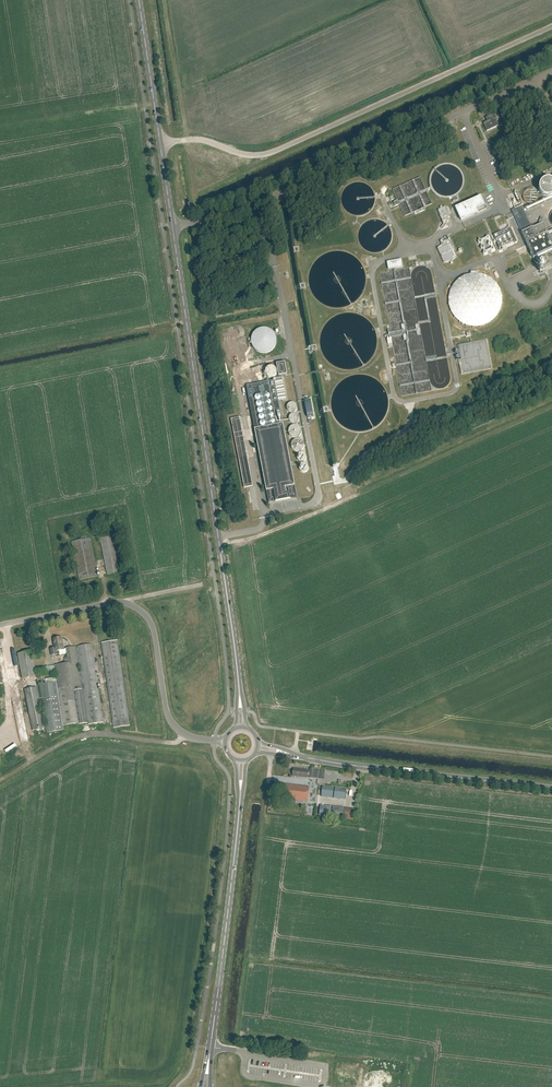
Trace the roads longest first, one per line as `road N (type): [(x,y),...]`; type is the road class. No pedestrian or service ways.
road 1 (secondary): [(239,692),(160,143)]
road 2 (unclassified): [(160,143),(193,139),(261,155),(551,27)]
road 3 (unclassified): [(0,625),(115,602),(132,606),(154,629),(169,718),(191,737),(225,742)]
road 4 (tertiary): [(551,789),(293,754)]
road 5 (secondary): [(210,1047),(240,796)]
road 6 (track): [(185,734),(176,743),(73,738),(0,781)]
road 7 (secondary): [(160,143),(139,0)]

